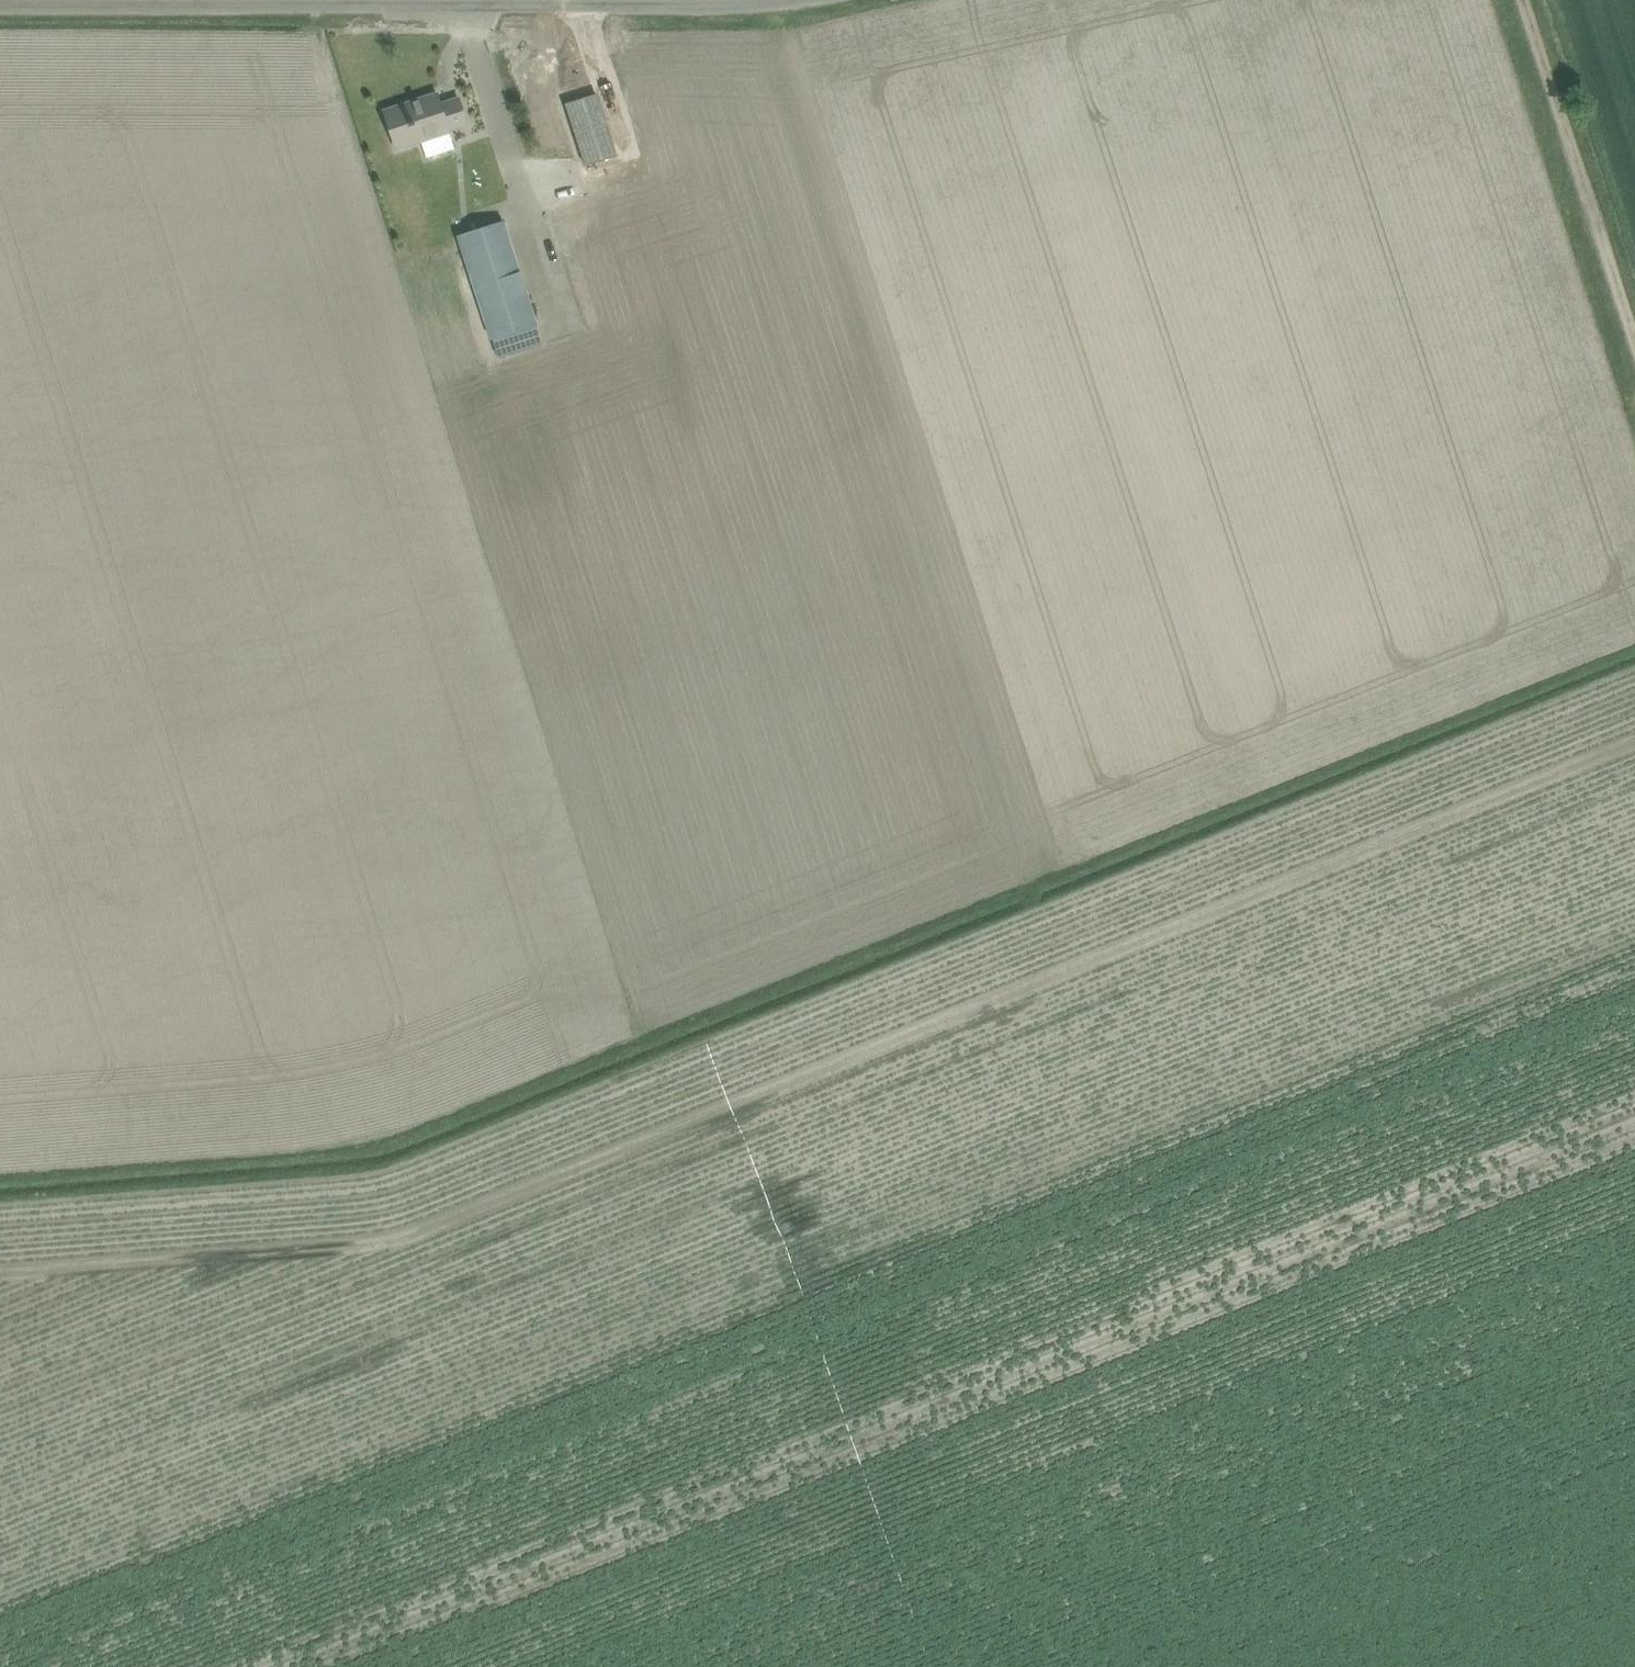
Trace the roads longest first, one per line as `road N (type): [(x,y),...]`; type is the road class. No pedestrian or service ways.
road 1 (unclassified): [(194,0),(589,10),(770,0)]
road 2 (track): [(1634,333),(1525,0)]

